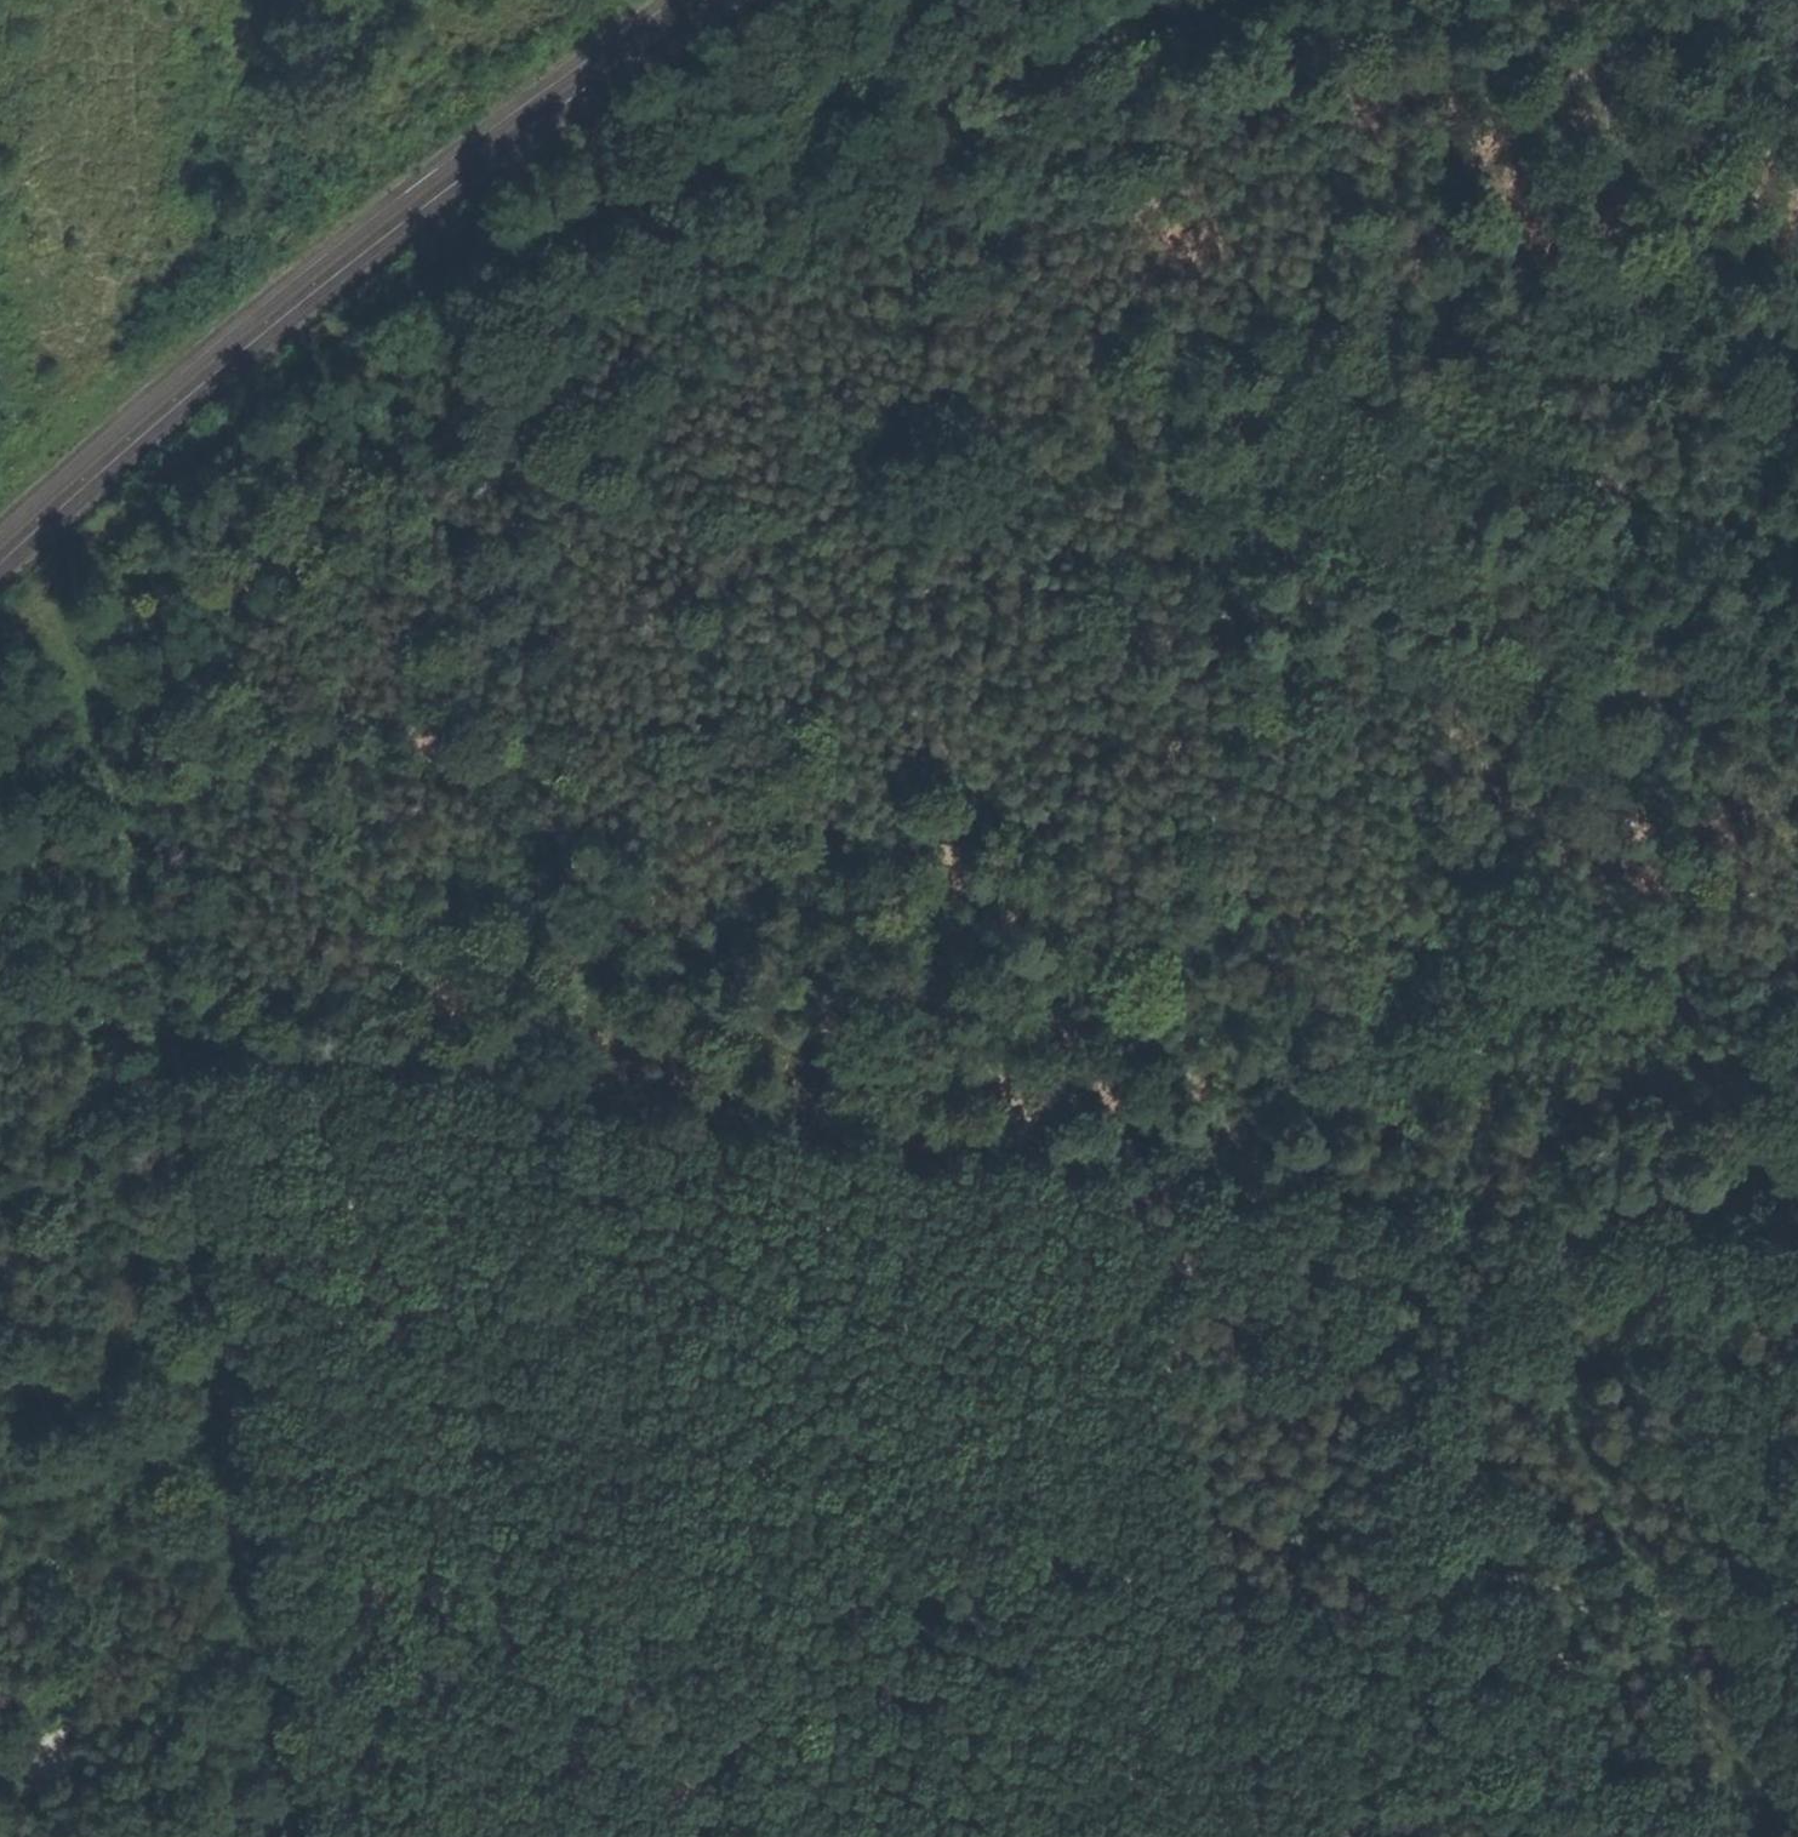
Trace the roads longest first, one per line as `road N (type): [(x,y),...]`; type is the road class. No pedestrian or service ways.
road 1 (track): [(0,1751),(86,1711),(257,1653),(473,1659),(693,1598),(817,1595),(1110,1513),(1319,1522),(1501,1552),(1631,1604),(1746,1566),(1797,1588)]

